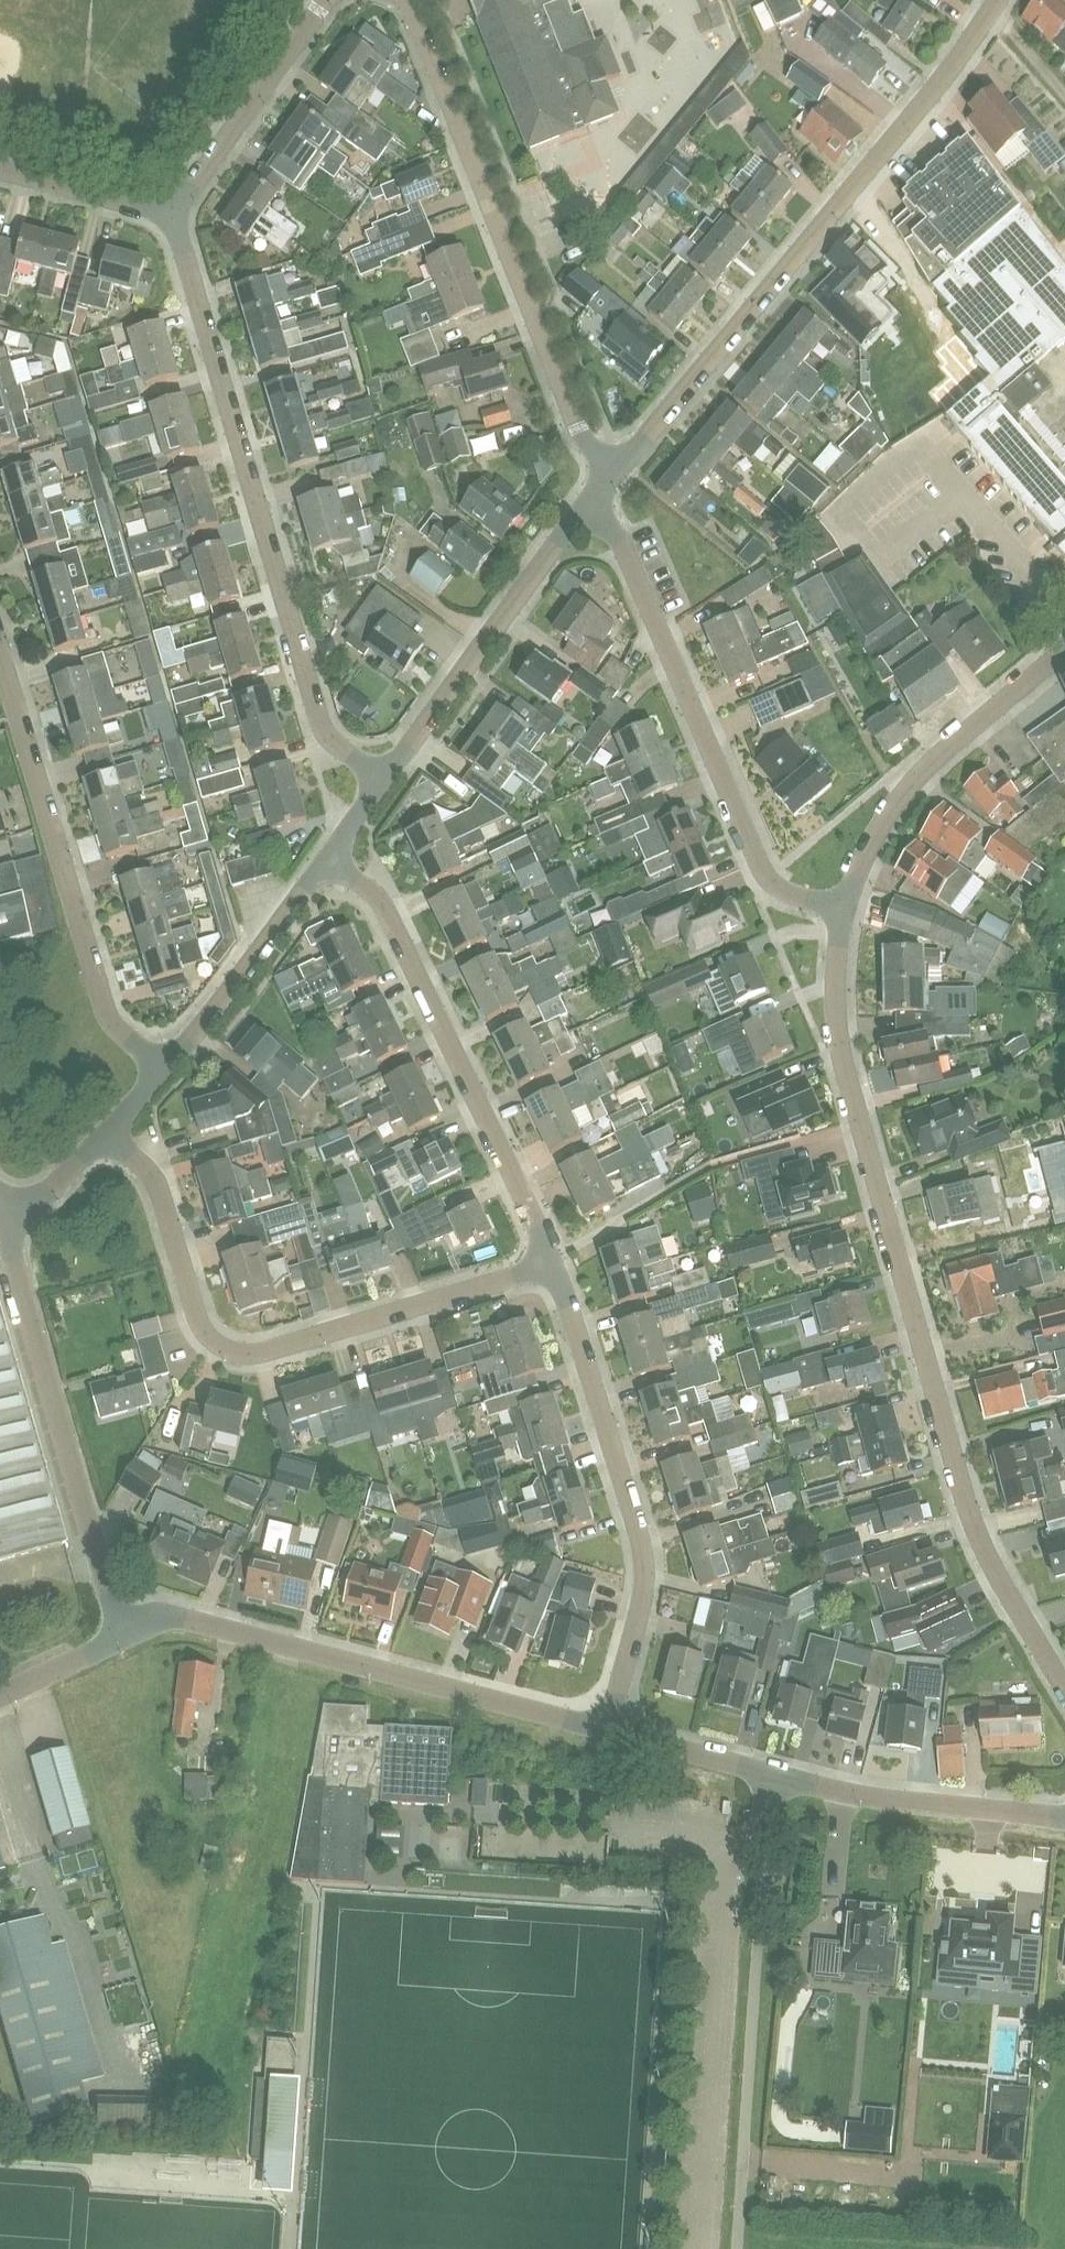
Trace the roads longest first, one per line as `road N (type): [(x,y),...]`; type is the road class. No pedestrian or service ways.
road 1 (unclassified): [(1064,1689),(967,1510),(847,1070),(837,1015),(844,922)]
road 2 (residential): [(389,777),(333,746),(322,731),(173,216)]
road 3 (residential): [(617,471),(1004,0)]
road 4 (residential): [(551,1266),(270,1355),(234,1355),(203,1330),(156,1179),(103,1136)]
road 5 (unclassified): [(617,471),(581,436),(408,0)]
road 6 (unclassified): [(606,1736),(176,1617),(155,1618),(124,1635)]
road 7 (residential): [(844,922),(814,910),(752,847),(622,542),(585,512)]
road 8 (unclassified): [(162,1076),(107,1021),(0,616)]
road 9 (residential): [(606,1736),(645,1569),(551,1266)]
road 10 (unclassified): [(738,2248),(775,1775)]
road 11 (residential): [(551,1266),(381,897),(328,863)]
road 12 (unclassified): [(124,1635),(0,1243)]
road 13 (residential): [(1064,650),(902,799),(857,875),(844,922)]
road 14 (residential): [(389,777),(585,512)]
road 15 (unclassified): [(1064,1821),(878,1798),(775,1775)]
road 16 (residential): [(162,1076),(328,863)]
road 17 (unclassified): [(173,216),(329,0)]
road 18 (unclassified): [(173,216),(0,171)]
road 19 (unclassified): [(775,1775),(606,1736)]
road 20 (unclassified): [(0,1695),(124,1635)]
road 21 (residential): [(0,1222),(28,1208),(103,1136)]

